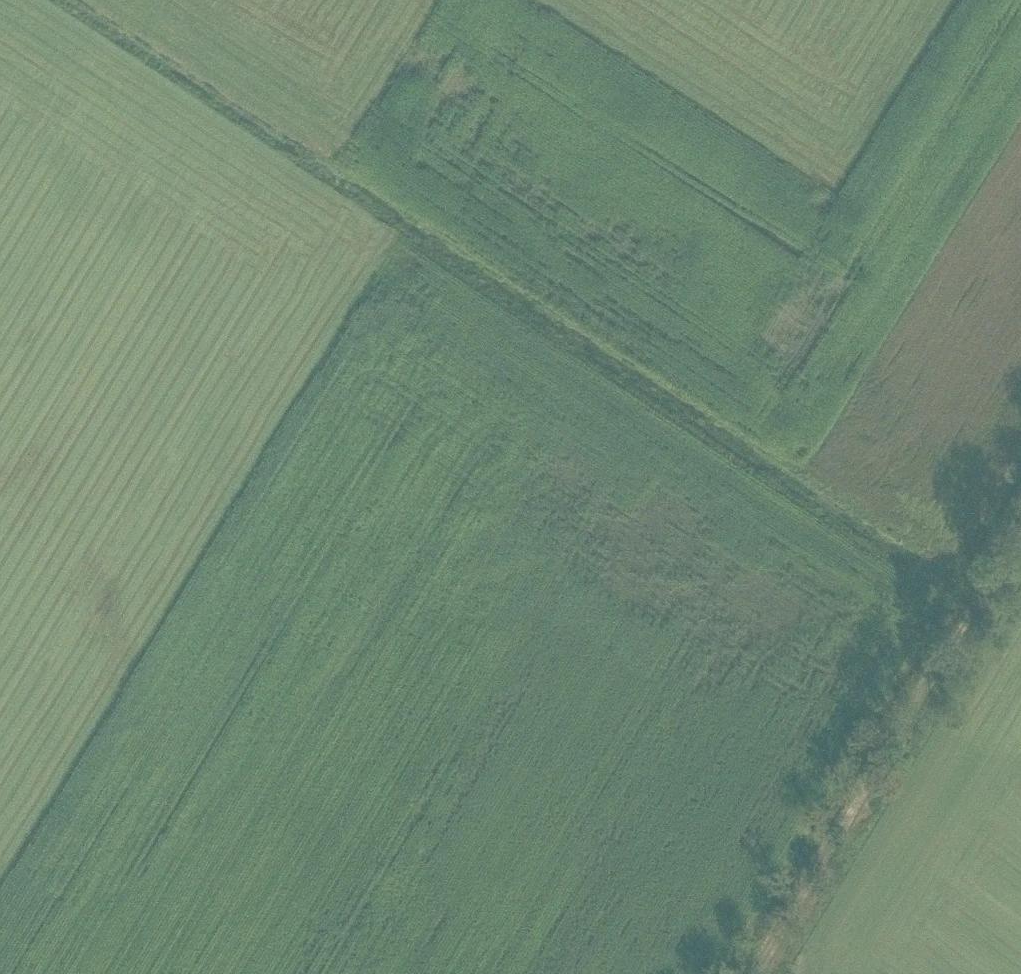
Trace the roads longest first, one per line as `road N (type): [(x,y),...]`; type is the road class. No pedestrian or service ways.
road 1 (track): [(746,973),(1020,507)]

